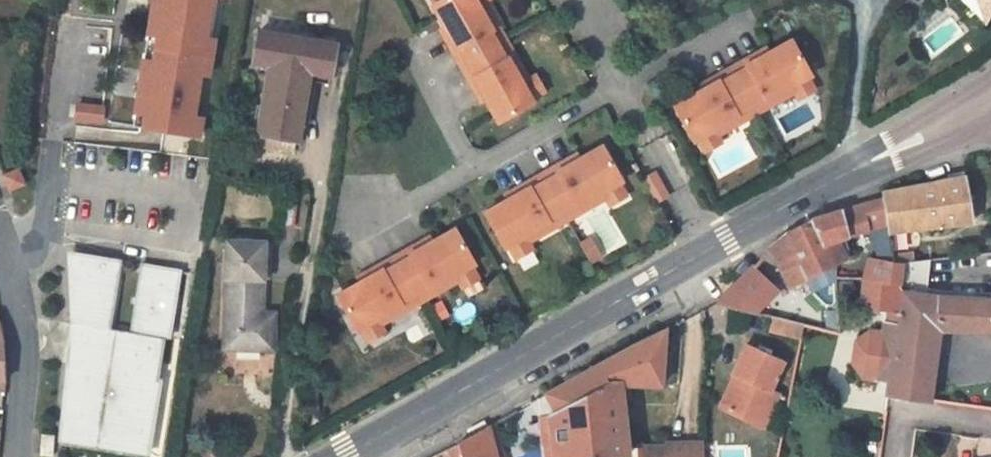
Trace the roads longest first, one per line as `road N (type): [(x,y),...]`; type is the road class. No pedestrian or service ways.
road 1 (tertiary): [(708,255),(347,456)]
road 2 (tertiary): [(990,95),(708,255)]
road 3 (residential): [(619,92),(369,224)]
road 4 (unclassified): [(13,456),(24,352),(0,247)]
road 5 (residential): [(708,255),(619,92)]
road 6 (residential): [(753,19),(619,92)]
road 7 (residential): [(891,456),(898,415),(990,428)]

